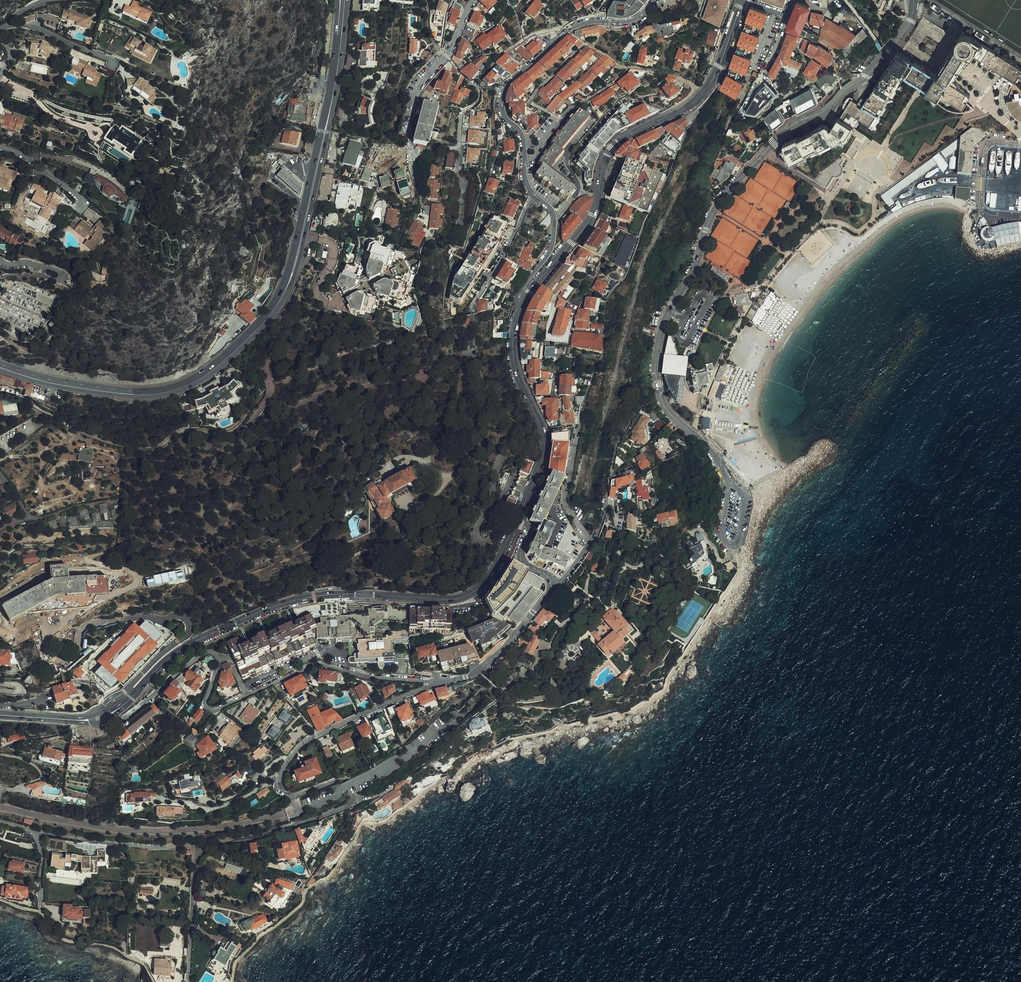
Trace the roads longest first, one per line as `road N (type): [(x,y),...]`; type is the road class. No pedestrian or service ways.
road 1 (residential): [(435,685),(294,751),(280,789),(294,796),(345,780),(353,802),(331,813),(196,847),(37,833)]
road 2 (residential): [(914,0),(910,26),(876,69),(785,132),(719,201),(697,265),(663,323),(662,397),(728,481)]
road 3 (secondary): [(121,708),(189,644),(270,607),(325,595),(474,592),(518,522)]
road 4 (residential): [(435,685),(317,665),(214,711),(205,704),(220,660),(213,651),(115,723),(105,722)]
road 5 (secondary): [(523,302),(593,215),(612,148),(705,90),(743,0)]
road 6 (primary): [(291,277),(242,344),(175,390),(86,389),(0,368)]
road 7 (residential): [(655,0),(633,20),(570,28),(504,88),(502,110),(520,132),(525,178),(536,196)]
road 8 (primary): [(291,277),(334,106),(348,0)]
road 9 (primary): [(338,39),(291,277)]
road 10 (residential): [(518,522),(528,532),(521,556),(548,576),(550,592),(479,672),(435,685)]
road 11 (secondary): [(518,522),(545,446),(515,365),(523,302)]
road 12 (residential): [(474,0),(449,51),(416,91),(409,134)]
road 13 (residential): [(471,311),(536,196)]
road 14 (residential): [(536,196),(553,216),(552,248),(521,290),(523,302)]
road 15 (residential): [(728,481),(722,533),(734,545),(742,494)]

